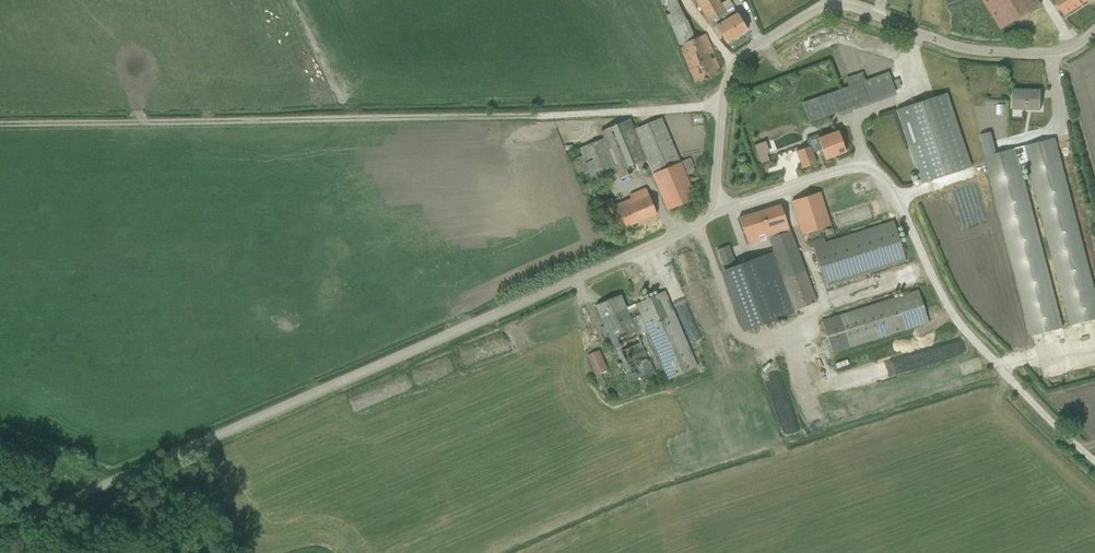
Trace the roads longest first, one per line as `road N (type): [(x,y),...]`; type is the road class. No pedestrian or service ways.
road 1 (unclassified): [(0,530),(691,229),(712,199),(732,68),(821,9),(842,6),(983,52),(1066,51),(1094,33)]
road 2 (track): [(0,120),(721,104)]
road 3 (track): [(712,199),(732,206),(857,166),(879,171),(955,320),(1094,456)]

